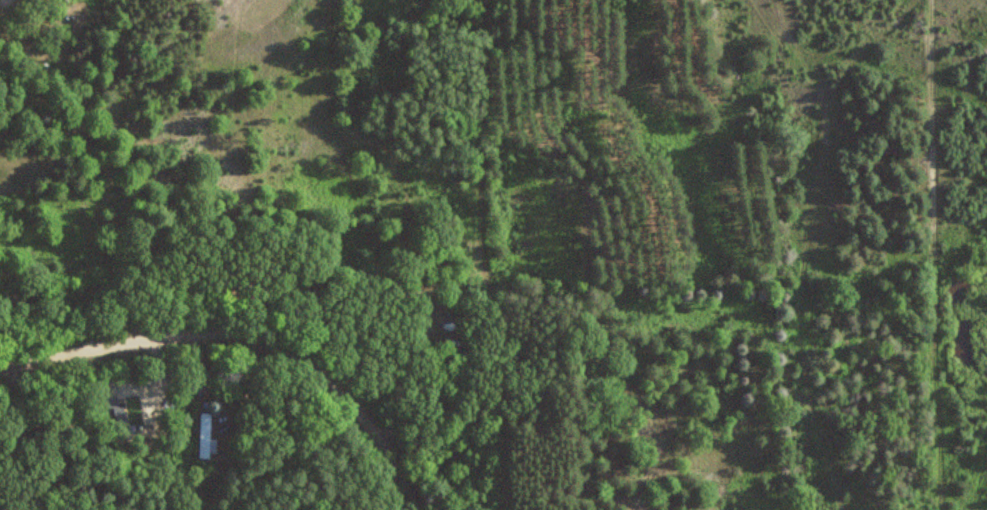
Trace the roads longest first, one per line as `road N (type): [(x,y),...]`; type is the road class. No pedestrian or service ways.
road 1 (residential): [(413,509),(400,468),(363,412),(317,368),(246,336),(167,335),(0,368)]

